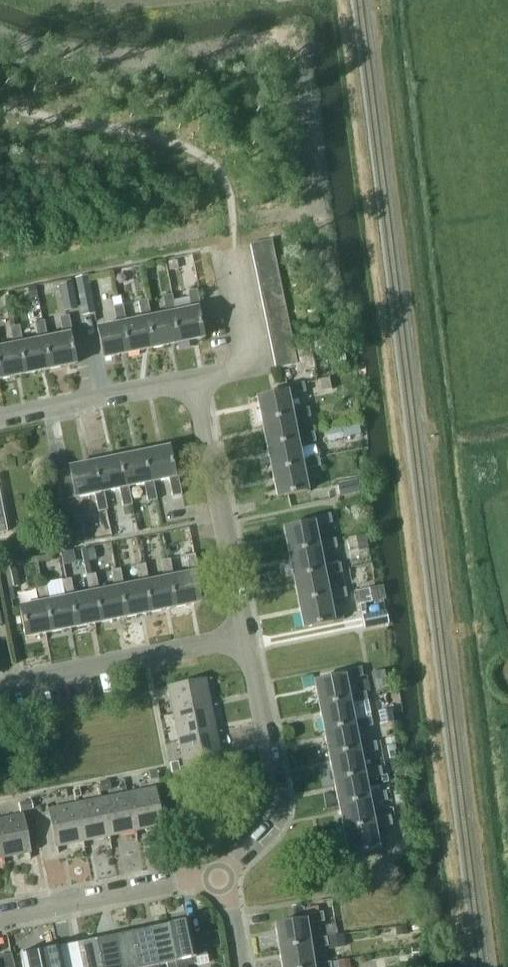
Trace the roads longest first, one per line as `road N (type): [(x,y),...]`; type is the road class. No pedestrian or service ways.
road 1 (residential): [(247,641),(196,376)]
road 2 (residential): [(216,878),(266,839),(278,805),(247,641)]
road 3 (residential): [(0,689),(247,641)]
road 4 (residential): [(0,921),(216,878)]
road 5 (residential): [(0,416),(196,376)]
road 6 (residential): [(196,376),(234,369),(248,349),(234,245)]

